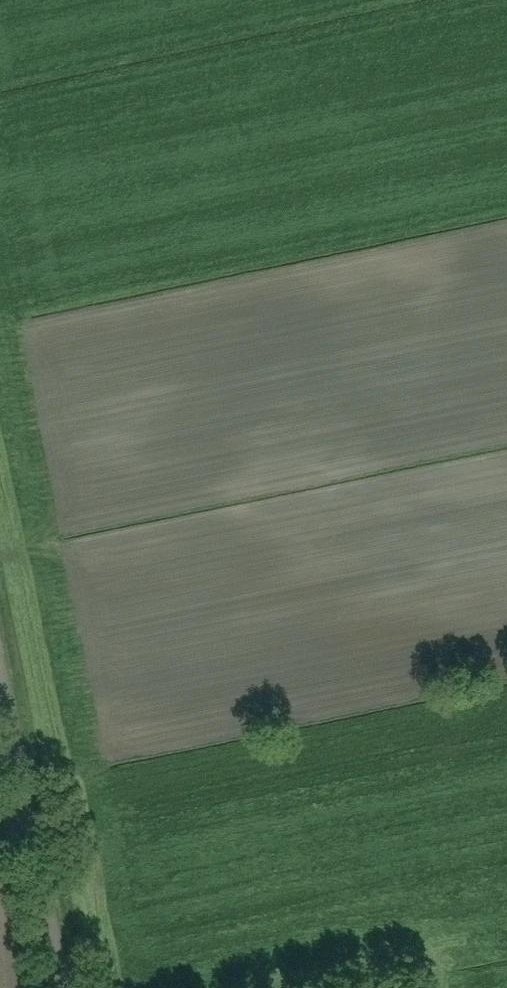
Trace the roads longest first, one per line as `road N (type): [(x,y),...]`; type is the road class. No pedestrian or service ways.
road 1 (unclassified): [(60,987),(0,694)]

